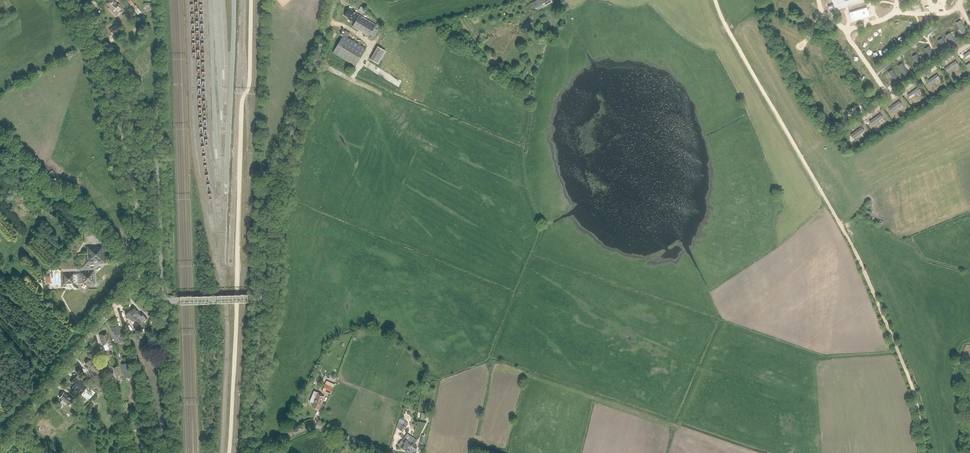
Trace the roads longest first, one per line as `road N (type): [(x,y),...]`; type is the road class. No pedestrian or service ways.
road 1 (track): [(925,452),(907,374),(849,240),(715,0)]
road 2 (unclassified): [(267,297),(276,186),(335,0)]
road 3 (unclassified): [(379,452),(319,427),(272,442),(257,435),(252,407),(267,297)]
road 4 (residential): [(0,449),(141,277)]
road 5 (unclassified): [(174,299),(162,291),(156,161),(134,116)]
road 6 (unclassified): [(141,277),(138,200),(120,121),(134,116)]
road 7 (unclassified): [(134,116),(70,0)]

